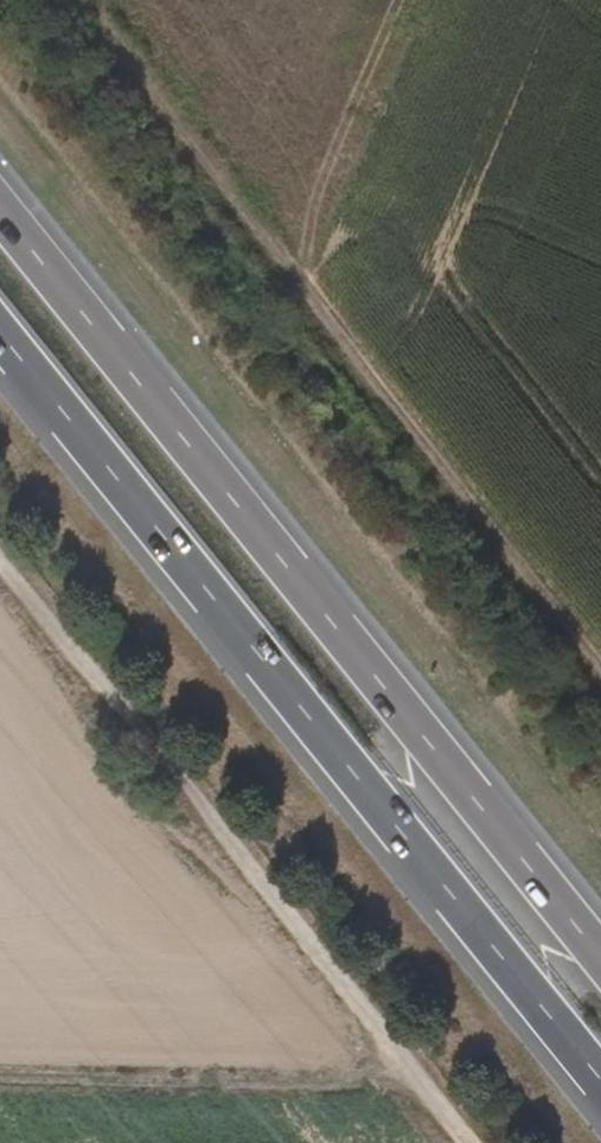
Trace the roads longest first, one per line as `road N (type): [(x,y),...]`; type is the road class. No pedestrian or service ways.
road 1 (trunk): [(600,955),(0,195)]
road 2 (trunk): [(0,329),(600,1078)]
road 3 (track): [(86,0),(600,677)]

